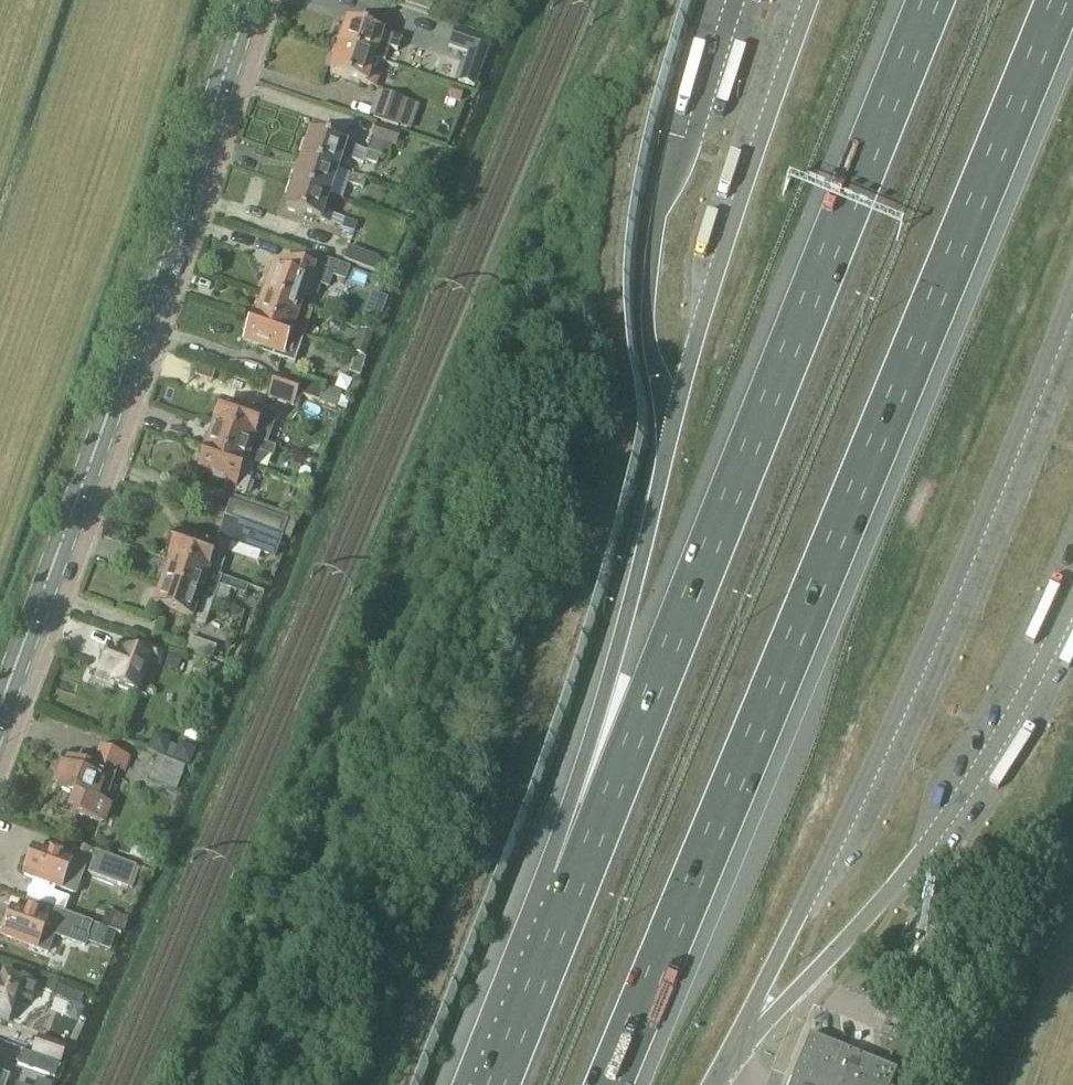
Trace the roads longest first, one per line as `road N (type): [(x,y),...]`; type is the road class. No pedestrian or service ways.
road 1 (motorway): [(607,1084),(1059,0)]
road 2 (motorway): [(933,0),(530,990)]
road 3 (secondary): [(0,730),(249,0)]
road 4 (motorway): [(651,512),(611,670),(546,865),(530,990)]

